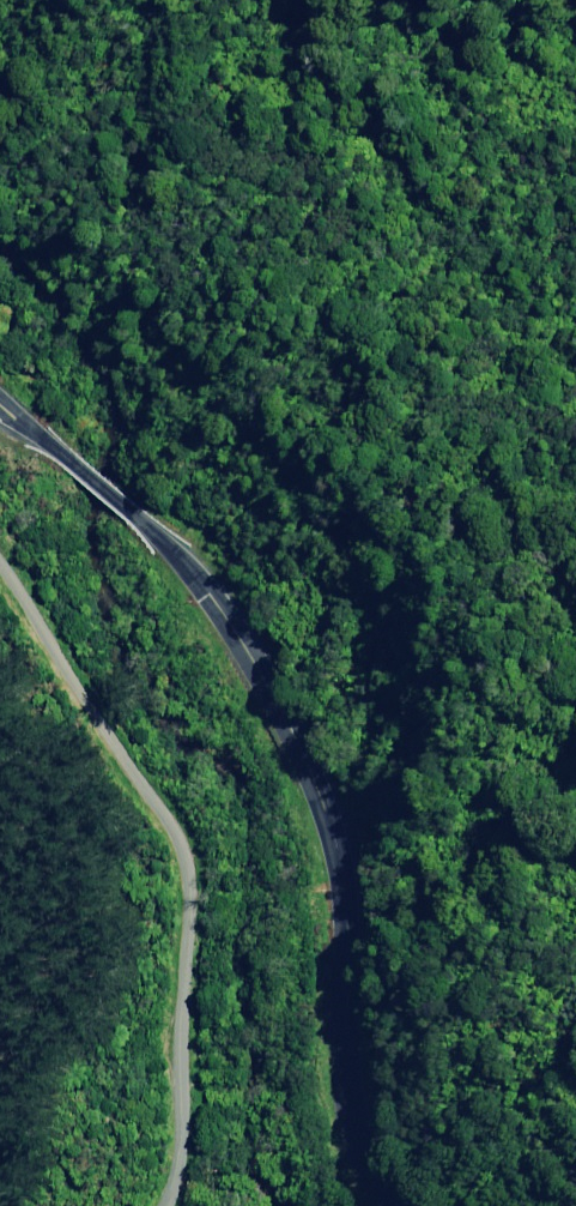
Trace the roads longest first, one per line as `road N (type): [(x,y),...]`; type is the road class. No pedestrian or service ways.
road 1 (tertiary): [(0,353),(200,532),(322,767),(357,862),(349,1053),(366,1164),(404,1205)]
road 2 (unclassified): [(142,1205),(184,1146),(201,828),(180,770),(0,516)]

